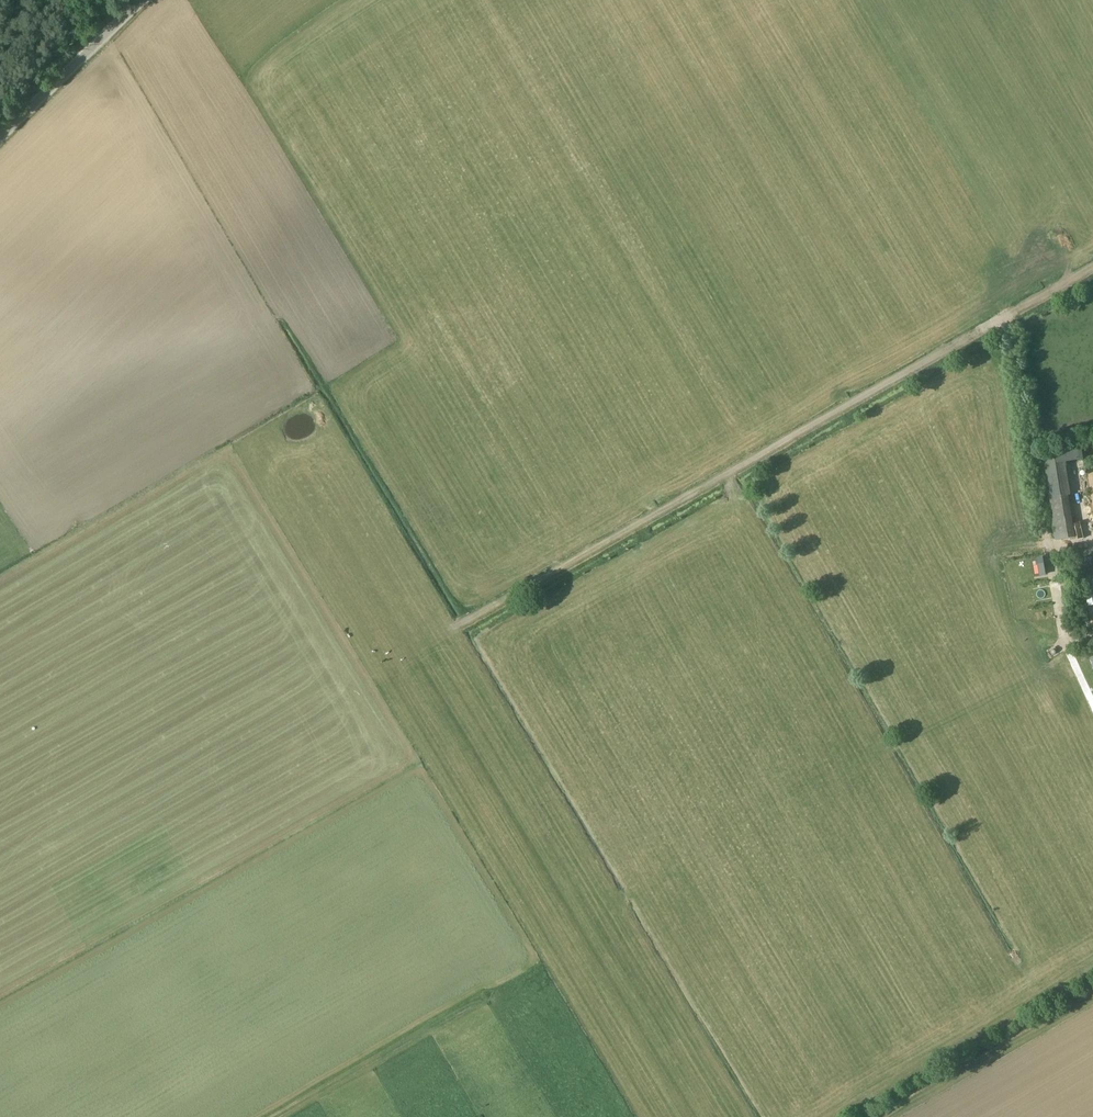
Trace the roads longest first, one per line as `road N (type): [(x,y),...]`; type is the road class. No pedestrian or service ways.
road 1 (track): [(456,630),(1092,270)]
road 2 (unclassified): [(0,134),(144,0)]

